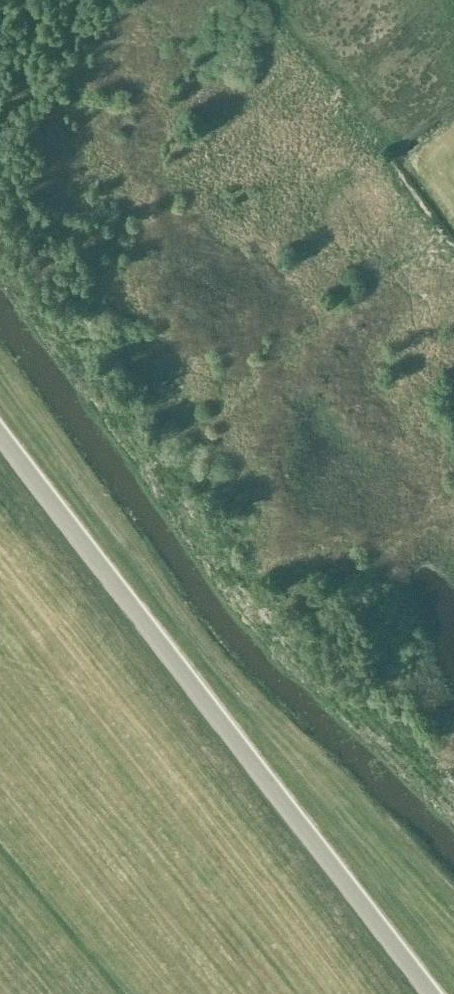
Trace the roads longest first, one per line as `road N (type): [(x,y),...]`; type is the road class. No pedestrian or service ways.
road 1 (unclassified): [(432,993),(0,437)]

